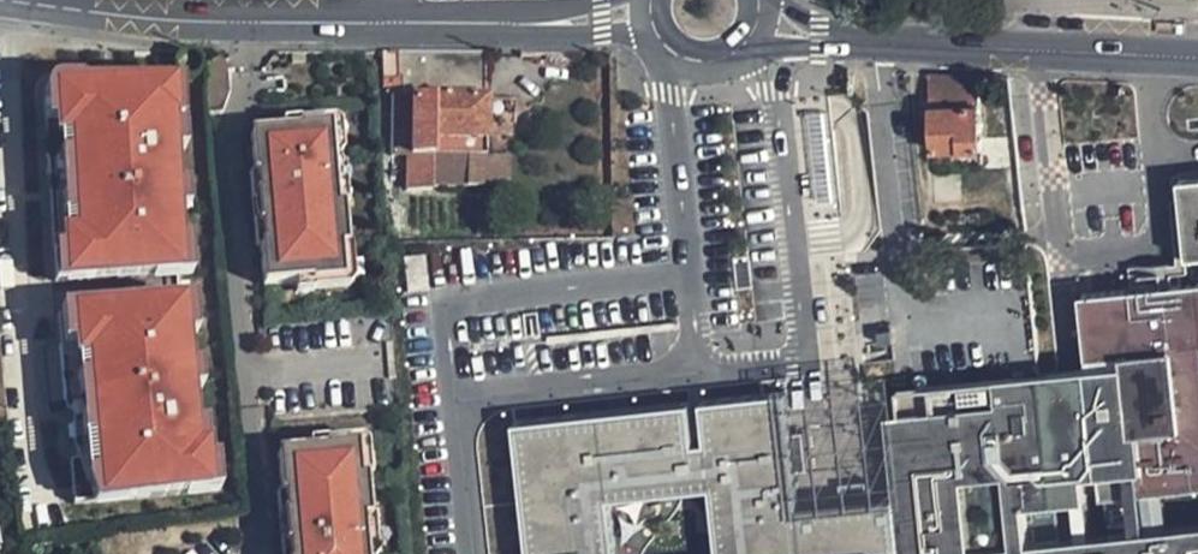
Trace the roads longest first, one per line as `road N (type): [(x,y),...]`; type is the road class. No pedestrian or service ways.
road 1 (residential): [(598,17),(289,21),(11,0)]
road 2 (residential): [(819,35),(1197,61)]

